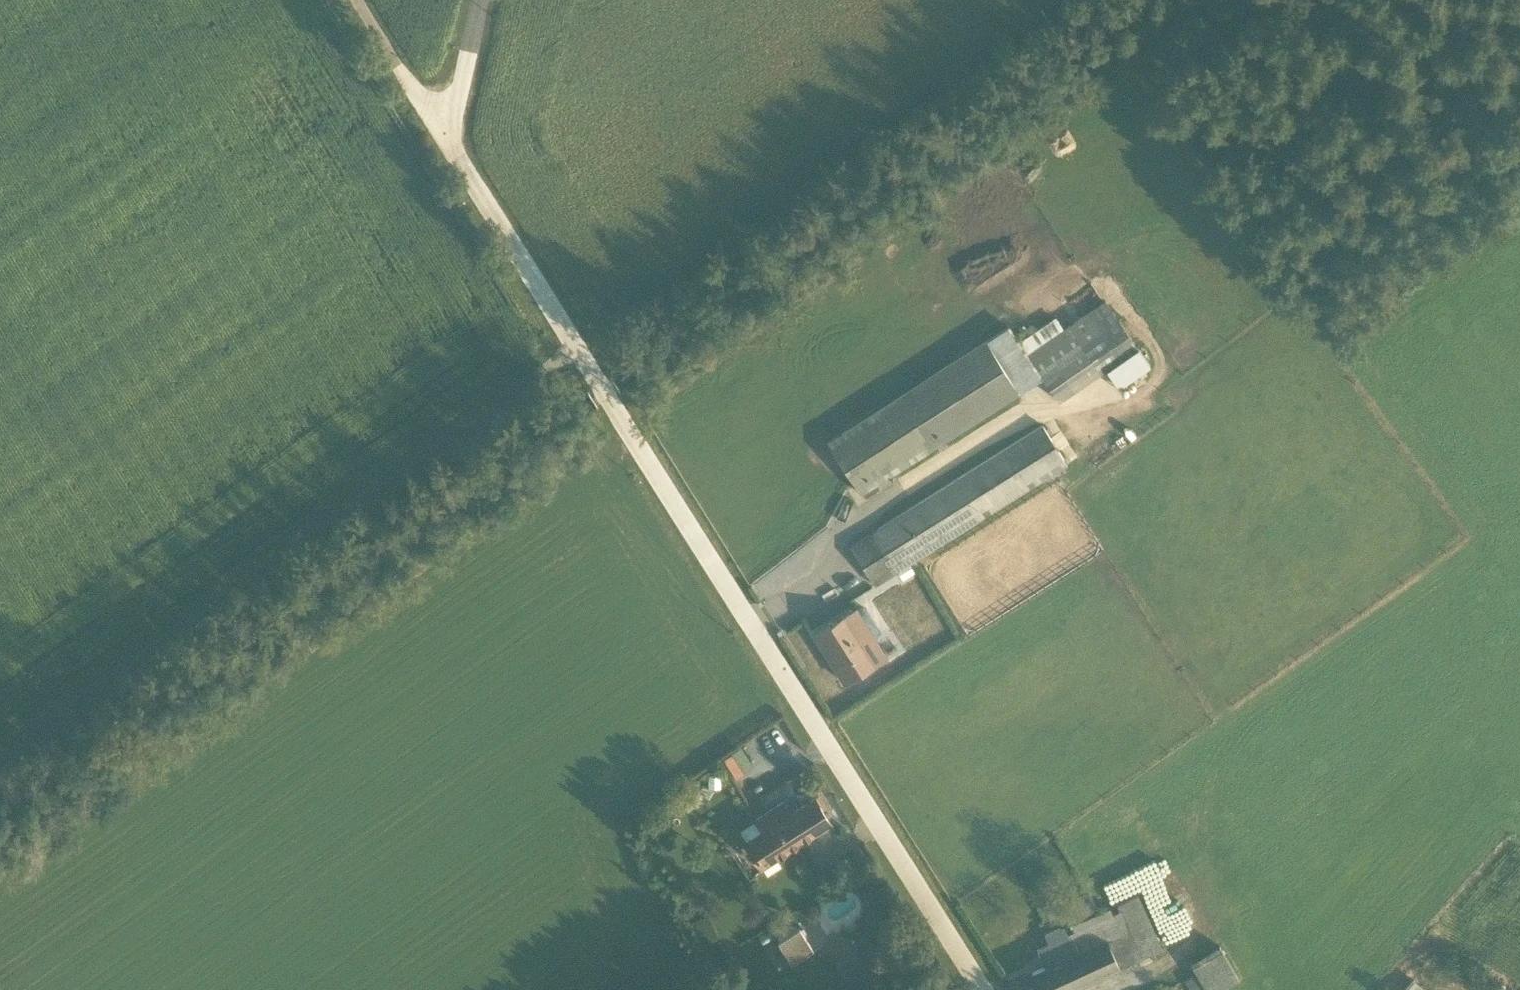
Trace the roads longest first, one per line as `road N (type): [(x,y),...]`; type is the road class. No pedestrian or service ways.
road 1 (unclassified): [(983,989),(573,345)]
road 2 (unclassified): [(573,345),(0,751)]
road 3 (unclassified): [(573,345),(443,133)]
road 4 (unclassified): [(443,133),(357,0)]
road 5 (unclassified): [(443,133),(480,0)]

